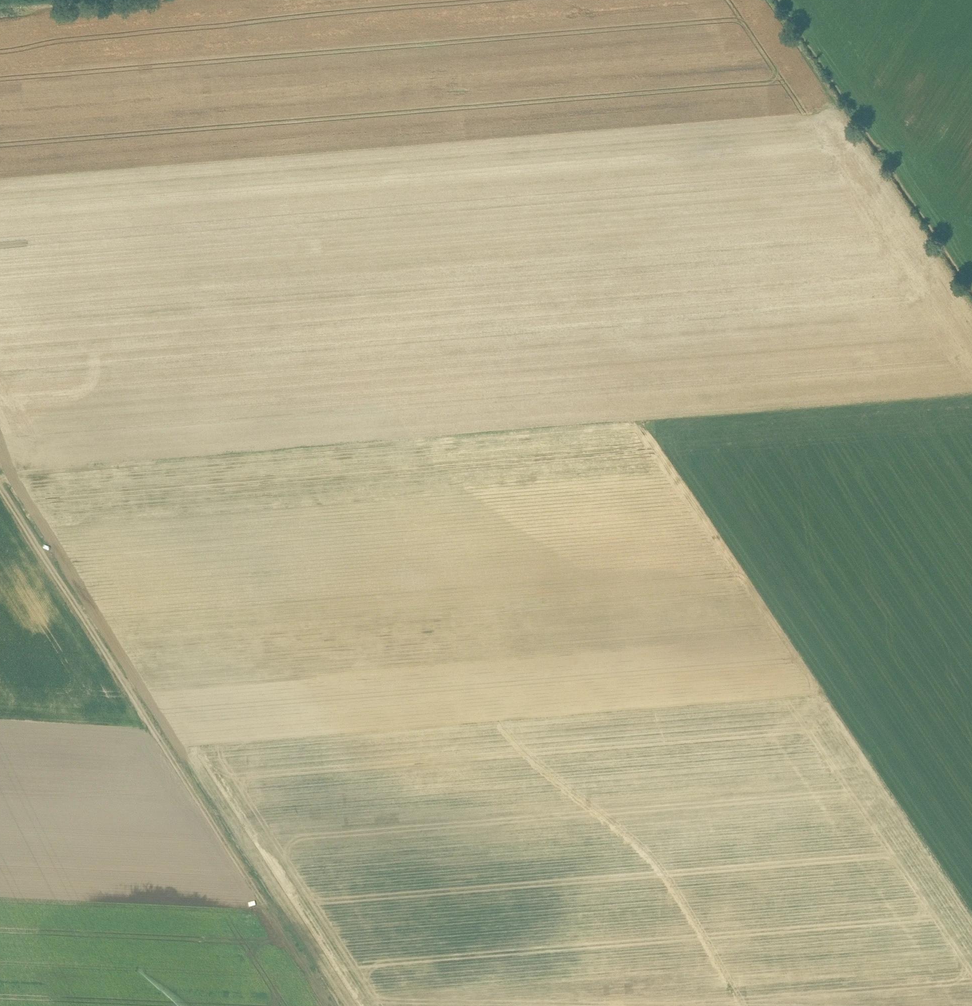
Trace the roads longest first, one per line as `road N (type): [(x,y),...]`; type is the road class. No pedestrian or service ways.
road 1 (track): [(0,483),(330,1005)]

